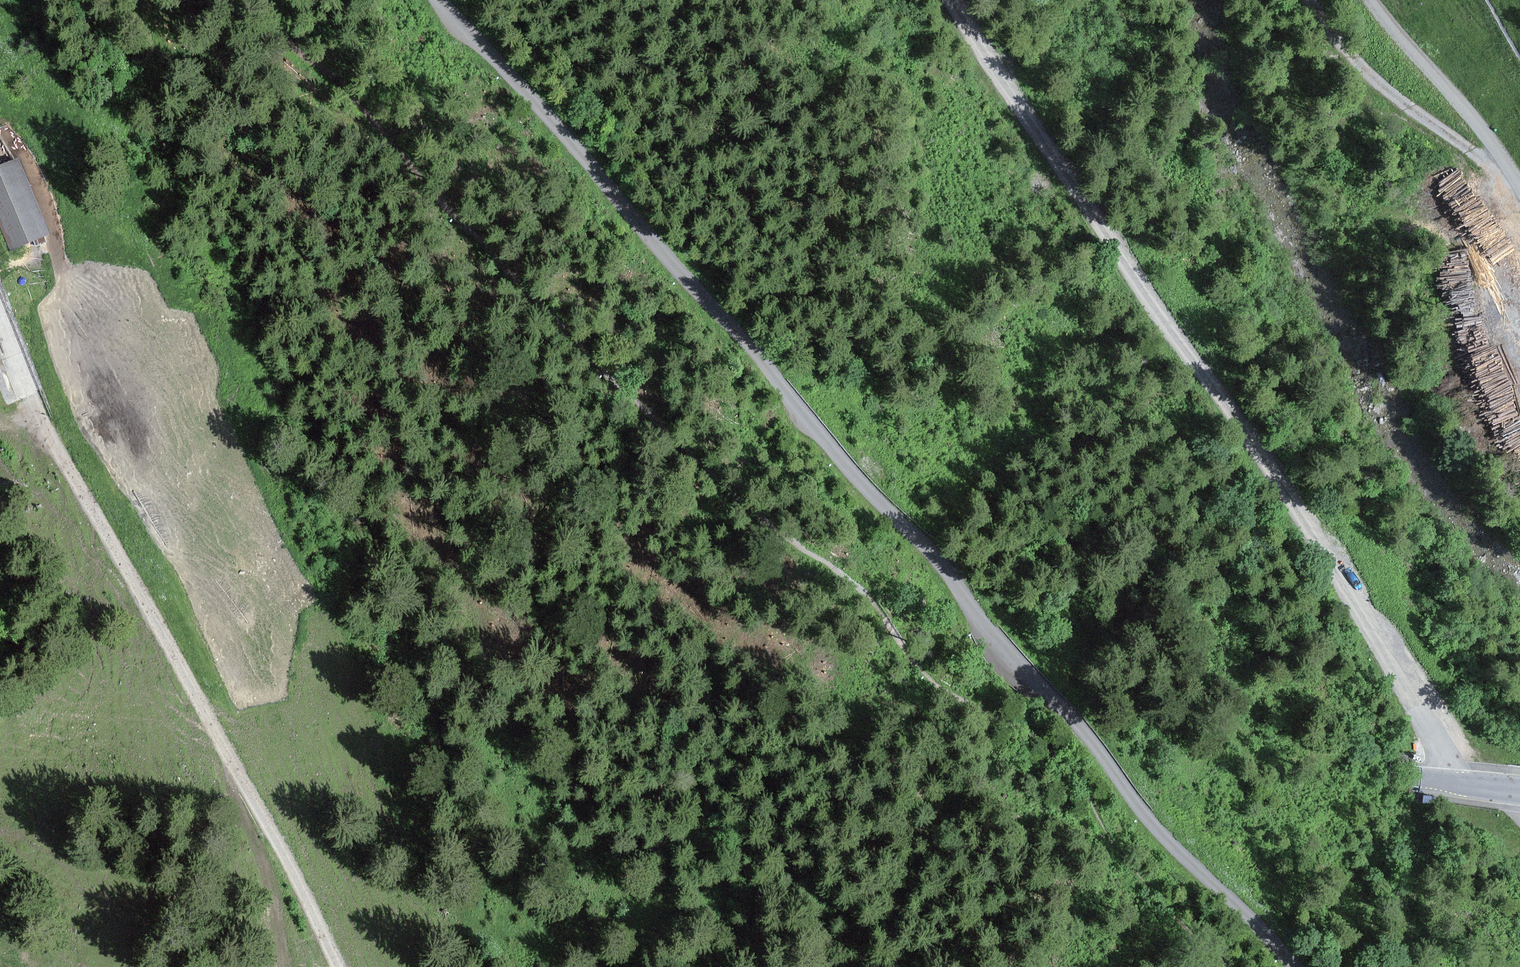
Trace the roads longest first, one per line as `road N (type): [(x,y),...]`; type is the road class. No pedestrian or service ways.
road 1 (secondary): [(0,623),(1519,791)]
road 2 (unclassified): [(438,0),(1195,865),(1296,966)]
road 3 (track): [(948,0),(1318,541),(1461,783)]
road 4 (track): [(340,966),(43,423),(0,315)]
road 5 (track): [(1519,178),(1364,68),(1315,0)]
road 6 (unclassified): [(1519,172),(1381,0)]

